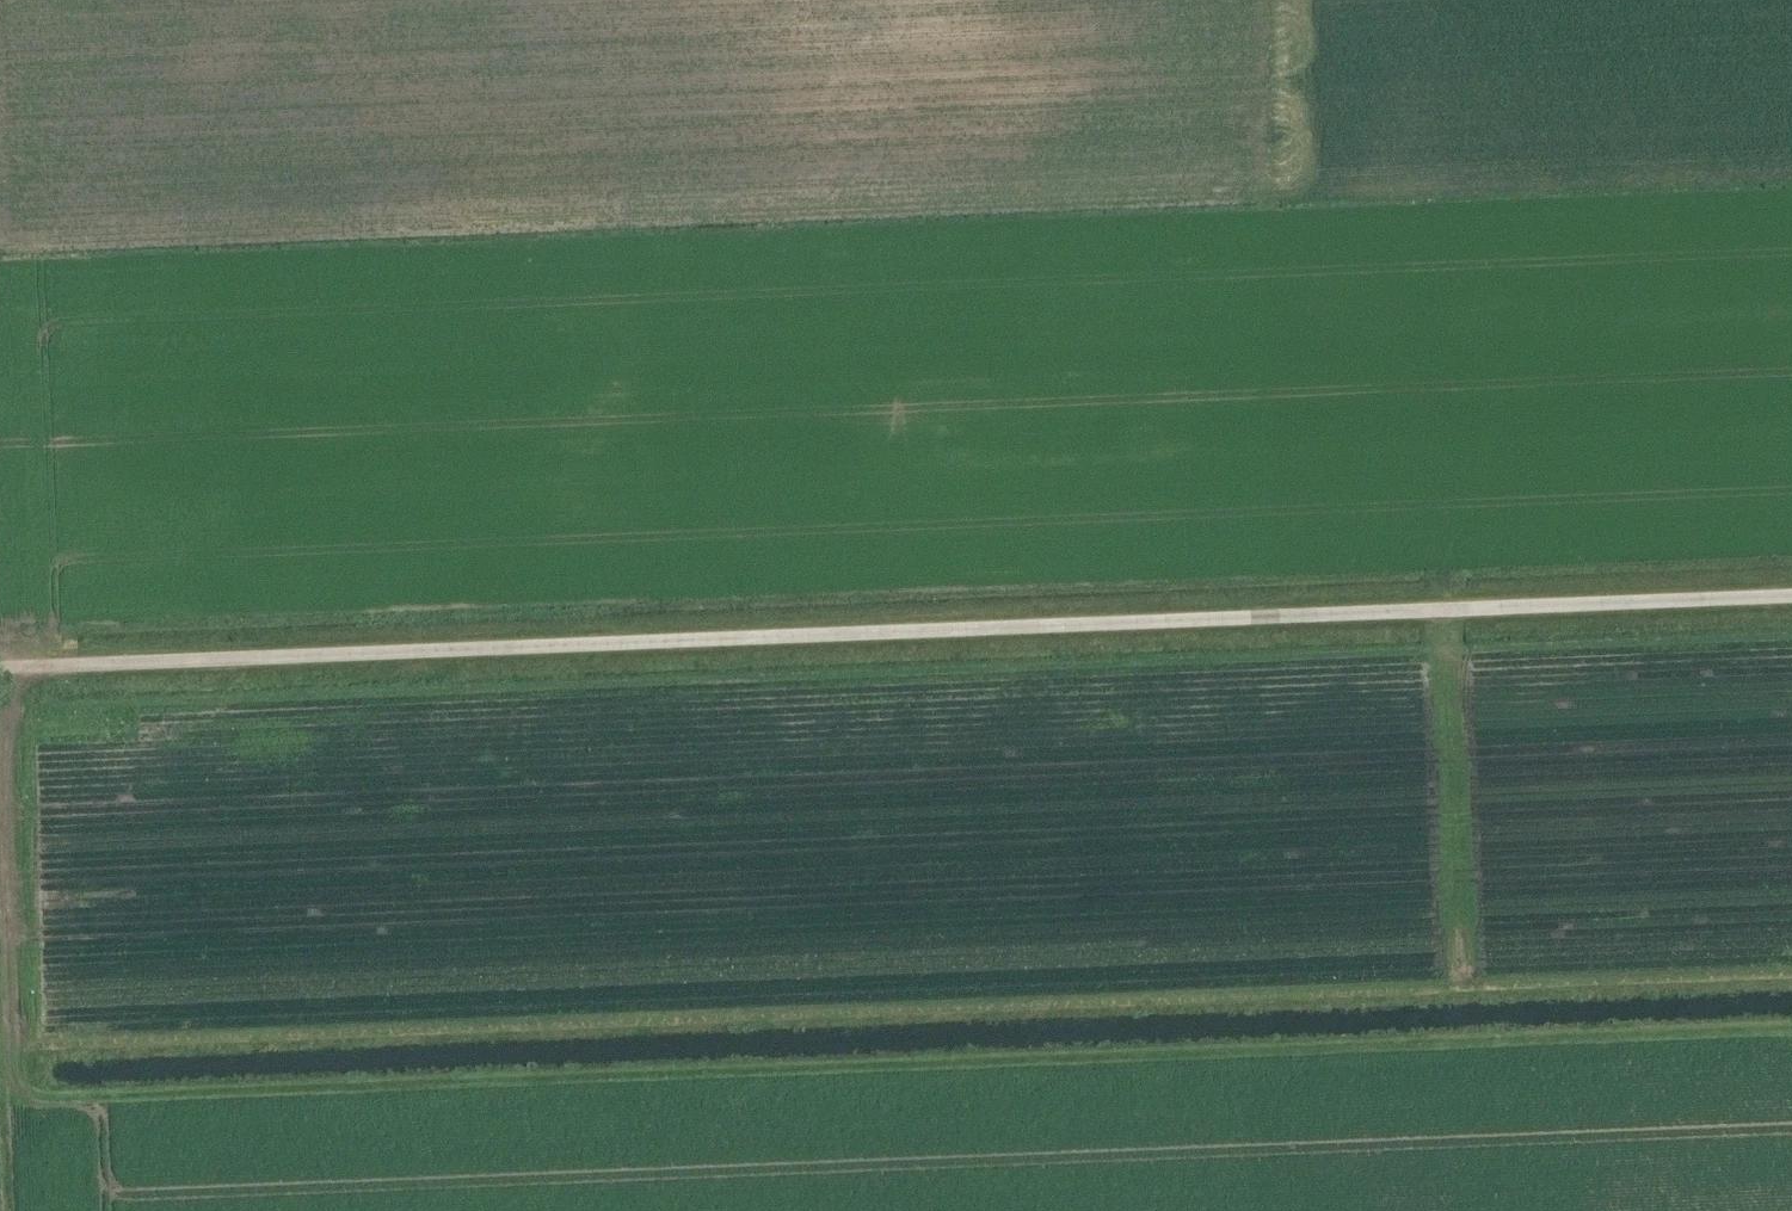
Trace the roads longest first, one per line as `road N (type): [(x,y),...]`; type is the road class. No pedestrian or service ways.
road 1 (track): [(0,671),(548,658),(1791,604)]

